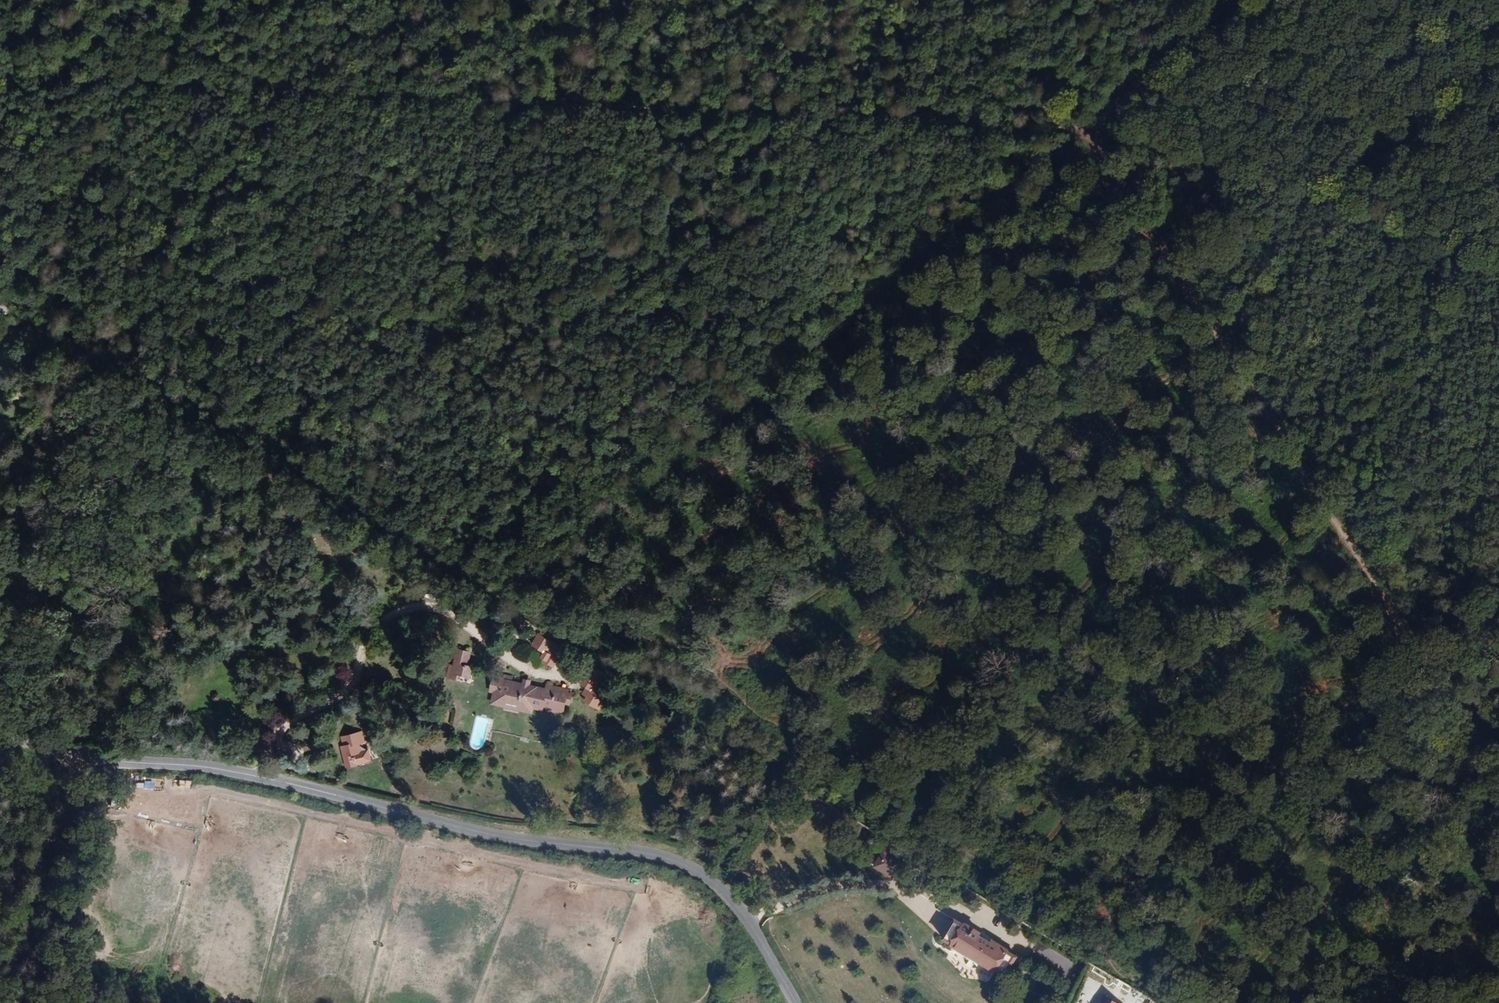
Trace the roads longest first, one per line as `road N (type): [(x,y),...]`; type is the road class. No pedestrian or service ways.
road 1 (residential): [(795,1002),(722,891),(649,854),(486,837),(276,781),(67,757),(0,734)]
road 2 (track): [(241,427),(405,93)]

